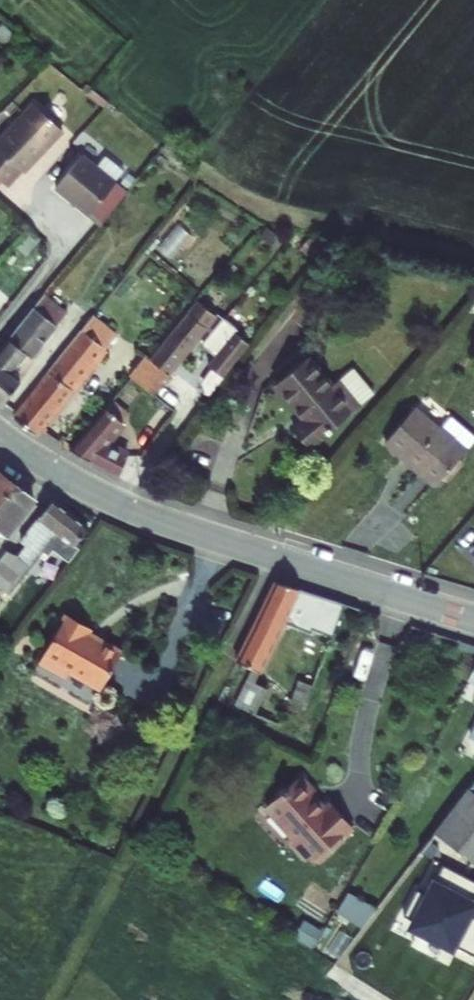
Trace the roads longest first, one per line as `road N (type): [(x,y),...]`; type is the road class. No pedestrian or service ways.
road 1 (tertiary): [(473,619),(151,517),(0,435)]

